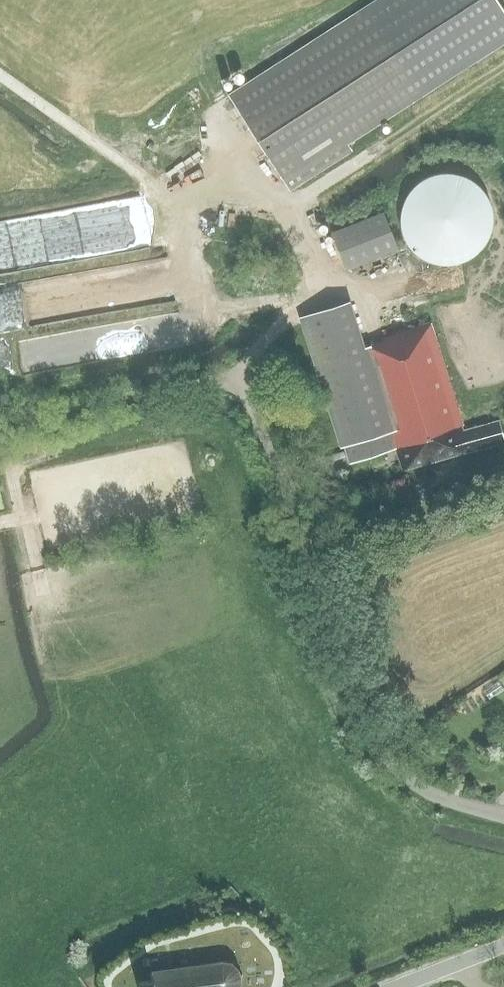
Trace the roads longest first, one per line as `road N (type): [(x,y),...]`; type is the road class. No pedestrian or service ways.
road 1 (unclassified): [(503,815),(427,791),(379,744),(236,382),(200,383),(0,424)]
road 2 (track): [(279,209),(503,67)]
road 3 (track): [(290,317),(282,305),(211,307),(201,300),(181,251),(179,213),(218,161)]
road 4 (track): [(0,75),(180,203)]

